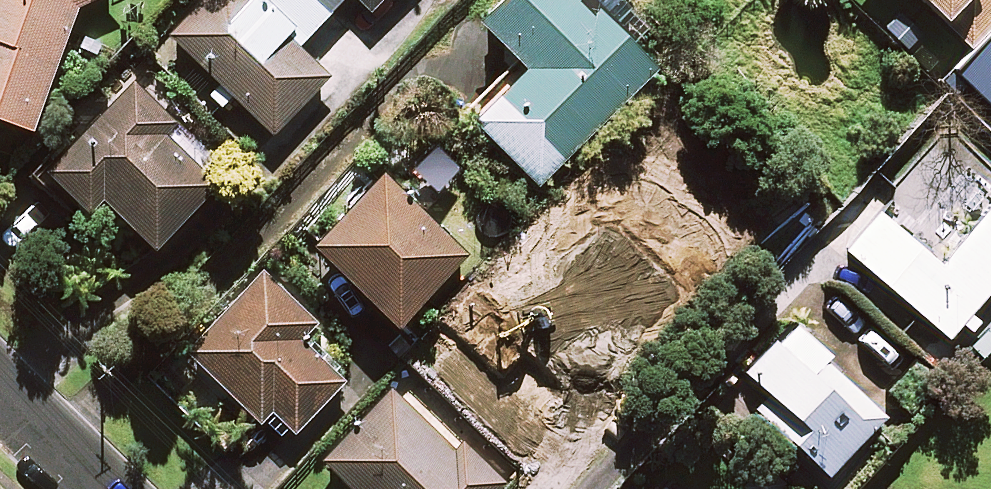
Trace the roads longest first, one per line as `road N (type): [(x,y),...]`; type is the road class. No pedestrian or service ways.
road 1 (residential): [(0,395),(96,488)]

